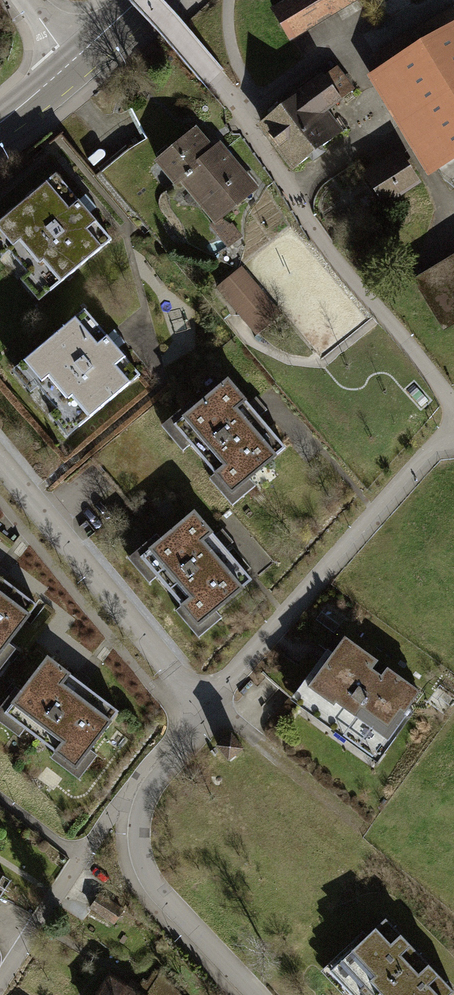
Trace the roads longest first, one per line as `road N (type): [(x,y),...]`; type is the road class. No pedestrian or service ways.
road 1 (residential): [(207,705),(141,795),(136,838),(159,895),(256,994)]
road 2 (residential): [(0,467),(176,680),(207,705)]
road 3 (track): [(366,832),(255,742)]

